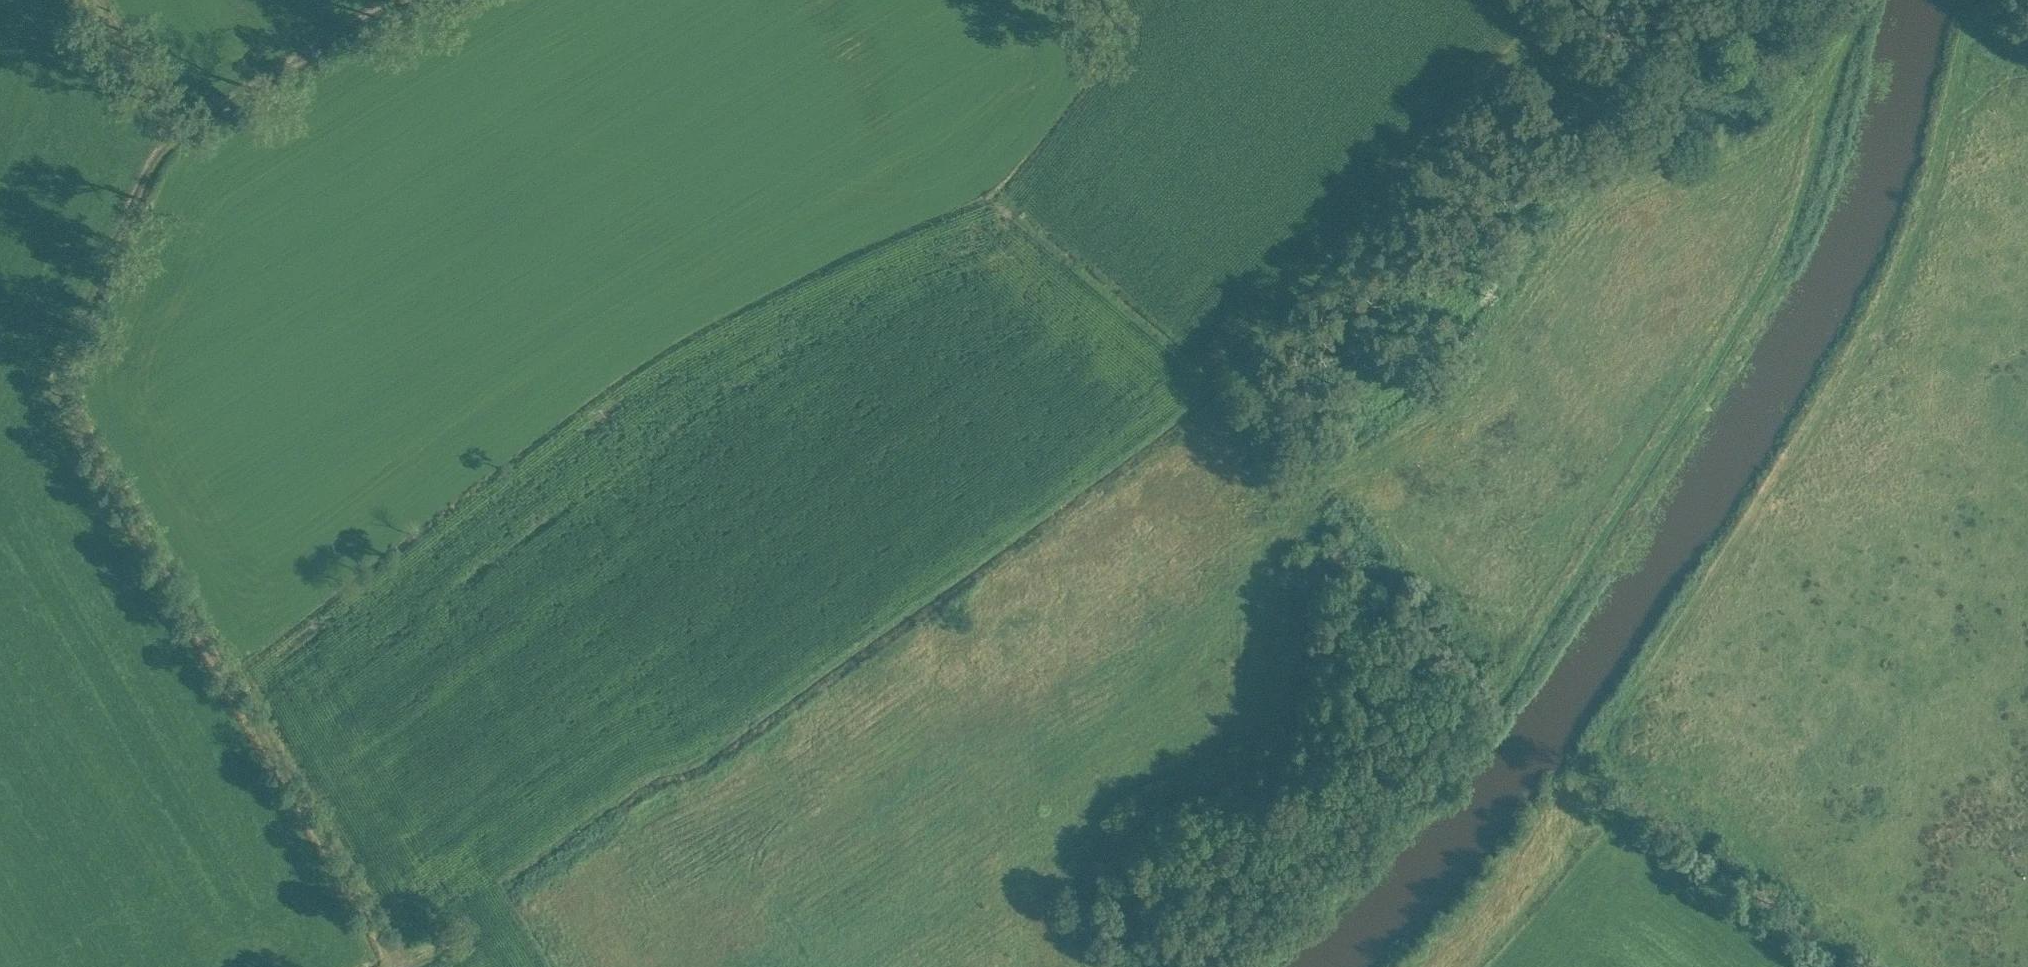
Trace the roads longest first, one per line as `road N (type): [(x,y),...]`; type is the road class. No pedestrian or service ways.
road 1 (track): [(1858,0),(1813,190),(1505,690),(1340,876),(1239,966)]

